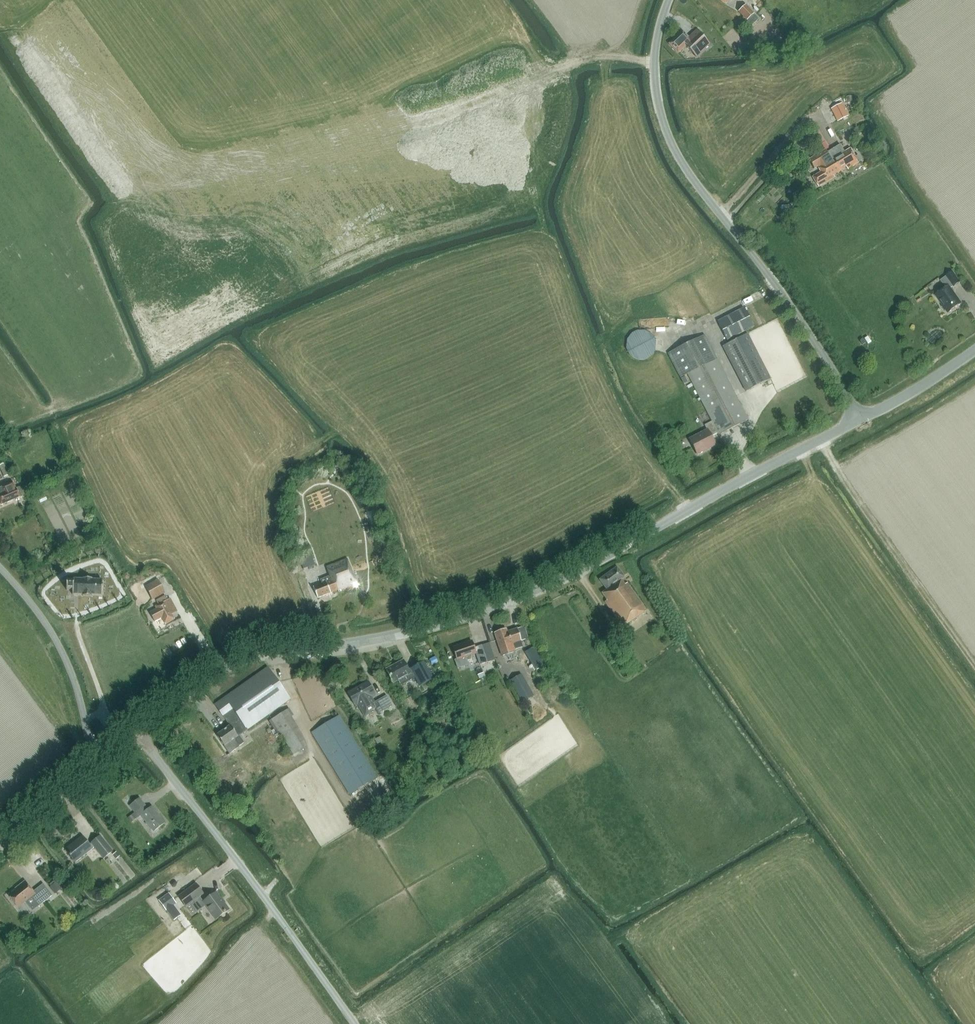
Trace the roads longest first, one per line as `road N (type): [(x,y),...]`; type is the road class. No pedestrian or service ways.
road 1 (tertiary): [(140,736),(219,671),(261,654),(433,628),(526,596),(859,419)]
road 2 (tertiary): [(859,419),(777,283),(678,155),(656,92),(669,0)]
road 3 (tertiary): [(355,1023),(140,736)]
road 4 (unclassified): [(100,754),(61,650),(0,570)]
road 5 (tertiary): [(0,840),(100,754)]
road 6 (tertiary): [(859,419),(974,355)]

